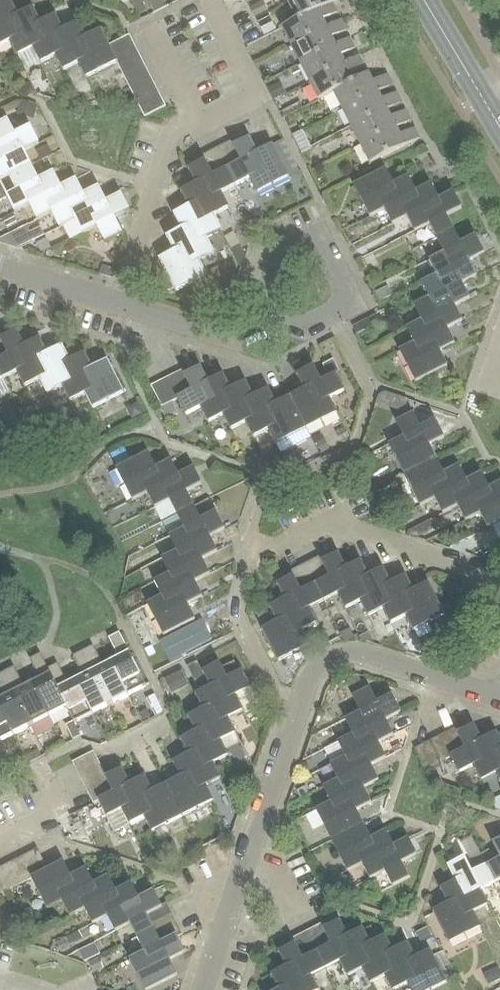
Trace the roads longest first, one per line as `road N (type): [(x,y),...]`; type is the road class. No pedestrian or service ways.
road 1 (residential): [(204,989),(307,679),(333,658),(357,654),(499,694)]
road 2 (residential): [(499,603),(484,573),(341,527),(309,528),(279,543)]
road 3 (residential): [(312,292),(263,327),(238,333),(126,309)]
road 4 (residential): [(126,309),(174,134)]
road 5 (tertiary): [(499,126),(428,0)]
road 6 (residential): [(126,309),(0,269)]

